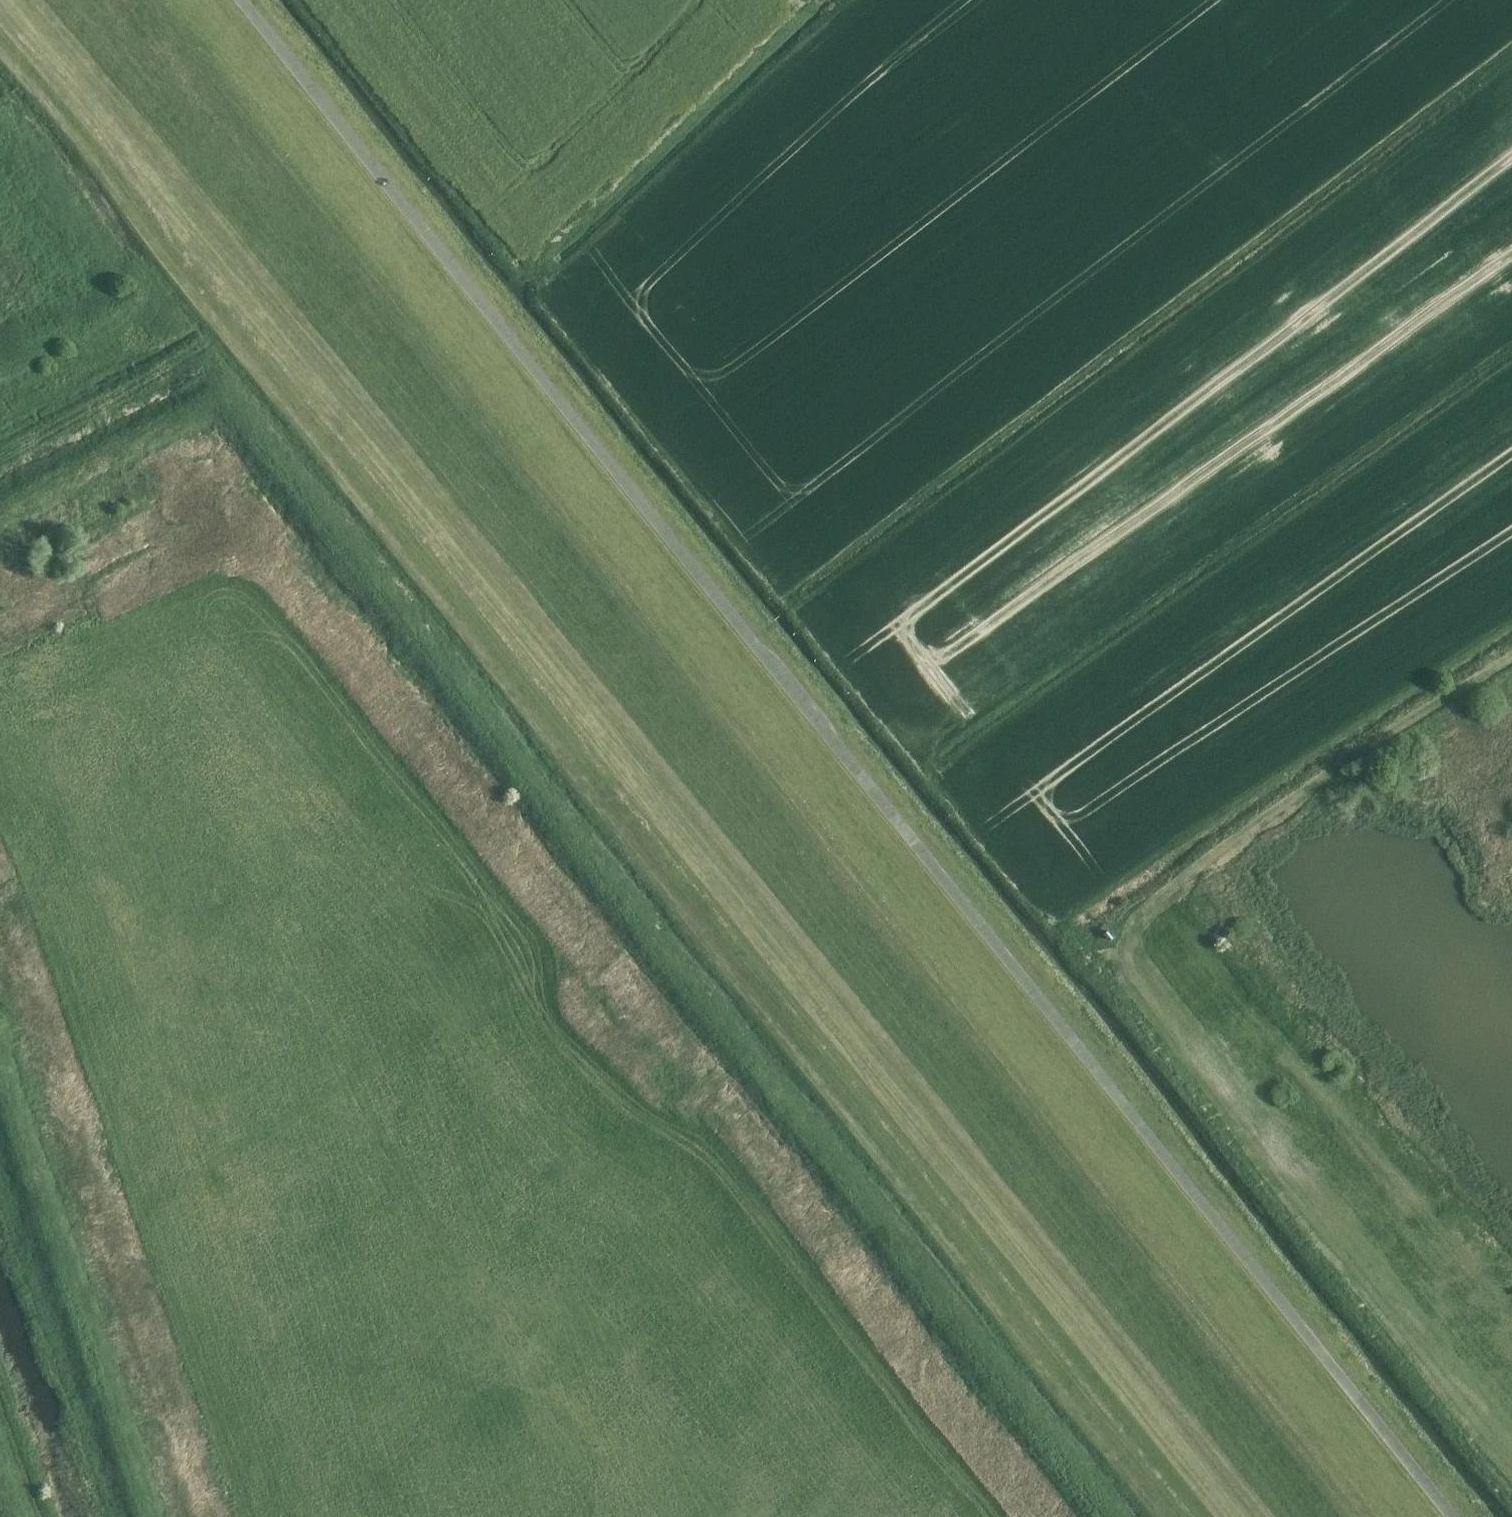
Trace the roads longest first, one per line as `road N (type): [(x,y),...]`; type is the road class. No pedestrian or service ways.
road 1 (track): [(1449,1516),(244,0)]

